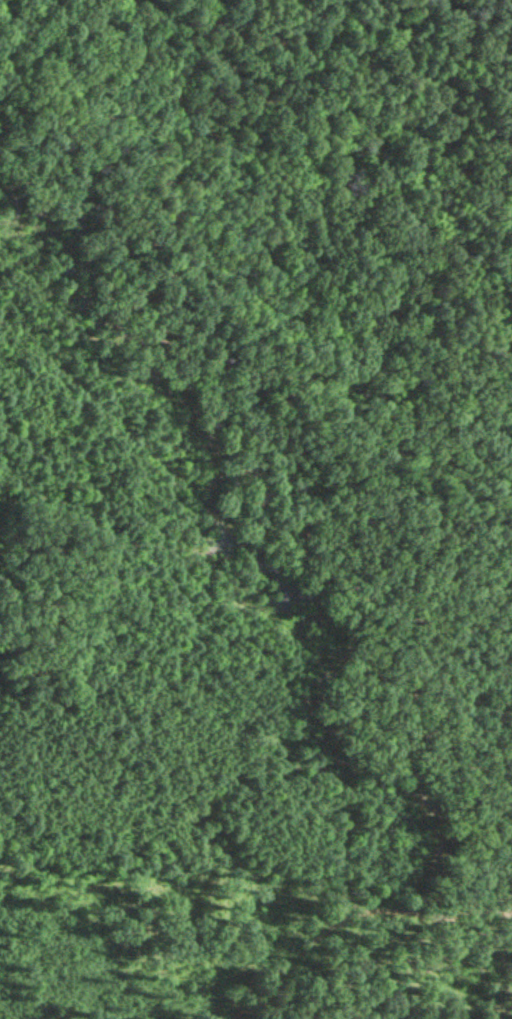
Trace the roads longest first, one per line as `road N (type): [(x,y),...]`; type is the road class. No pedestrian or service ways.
road 1 (residential): [(511,94),(133,0)]

